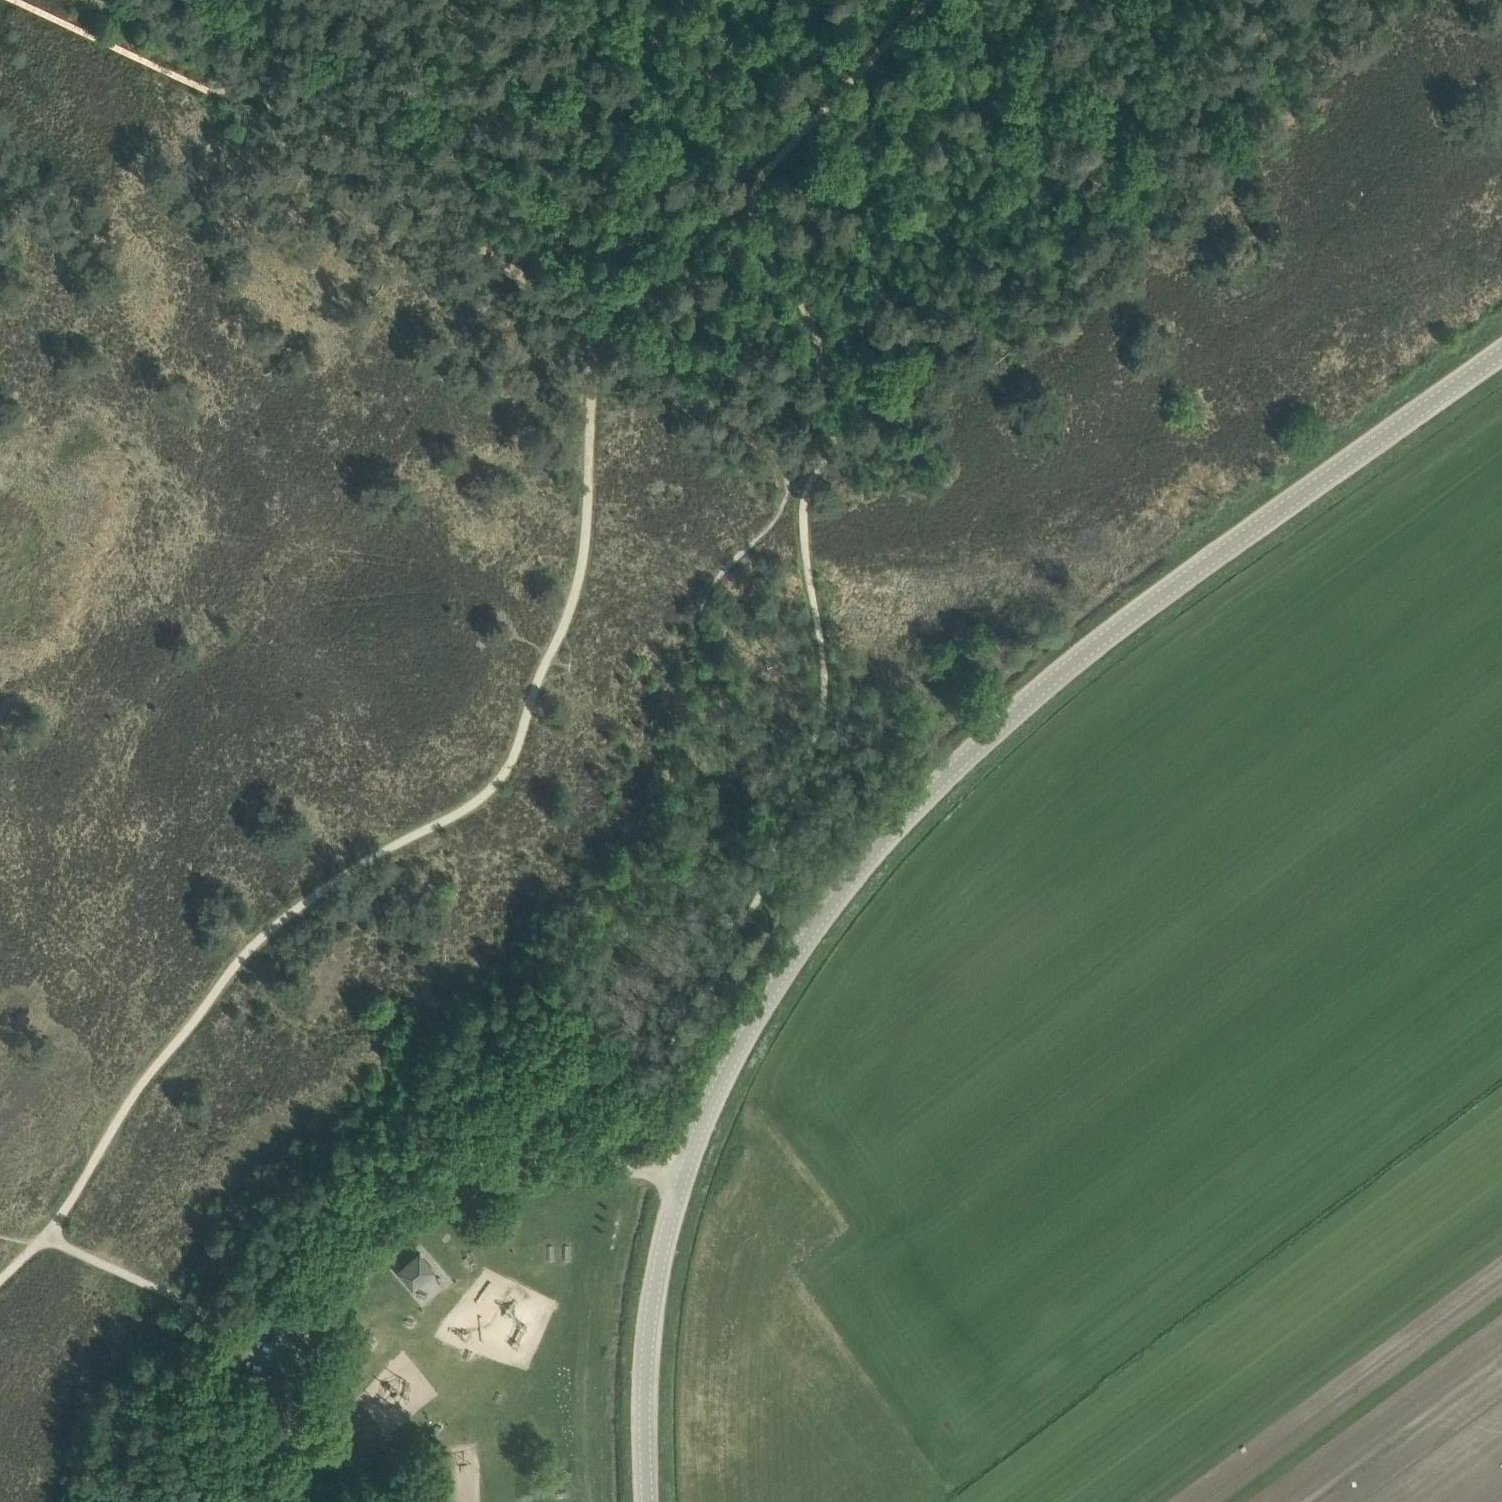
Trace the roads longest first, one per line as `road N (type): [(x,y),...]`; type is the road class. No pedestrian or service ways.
road 1 (tertiary): [(644,1501),(650,1303),(680,1174),(739,1035),(802,941),(903,816),(1046,672),(1501,343)]
road 2 (track): [(324,1501),(312,1452),(318,1365),(332,1325),(383,1255),(448,1200),(522,1172),(585,1168)]
road 3 (track): [(907,0),(741,189)]
road 4 (track): [(741,189),(613,334)]

